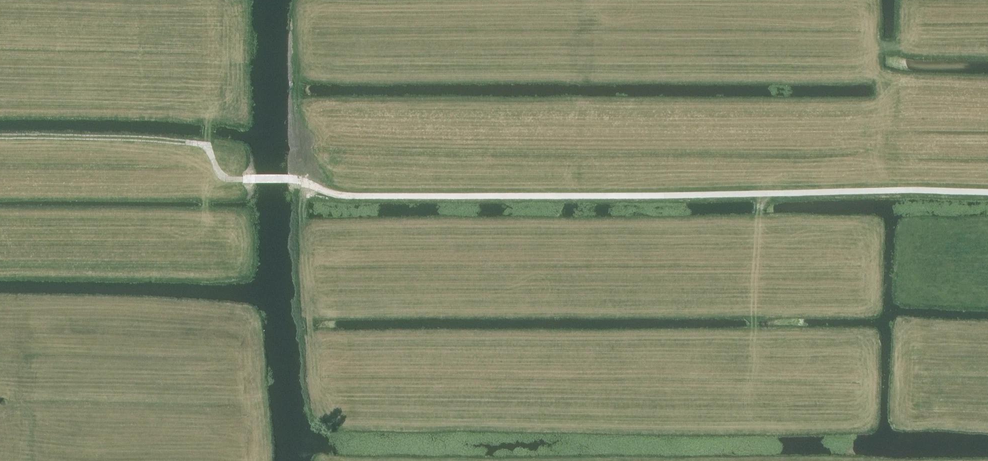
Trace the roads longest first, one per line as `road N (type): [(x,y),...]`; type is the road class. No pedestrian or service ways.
road 1 (track): [(987,193),(339,196),(295,180),(227,179),(202,145),(0,136)]

